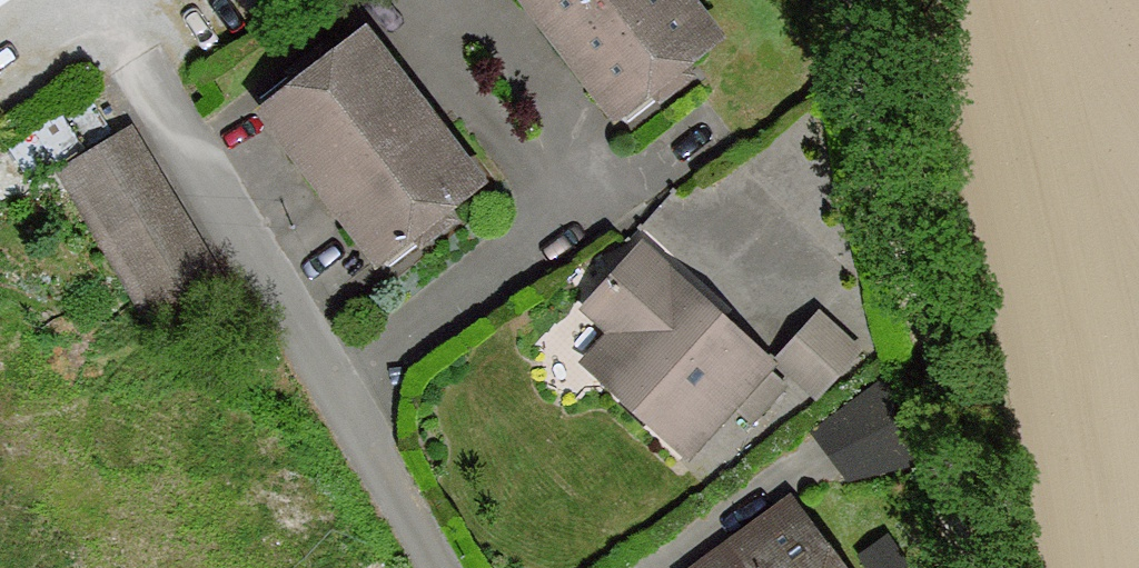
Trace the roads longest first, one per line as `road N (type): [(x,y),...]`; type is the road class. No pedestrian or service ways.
road 1 (residential): [(440,567),(139,59)]
road 2 (track): [(849,48),(928,364),(957,567)]

